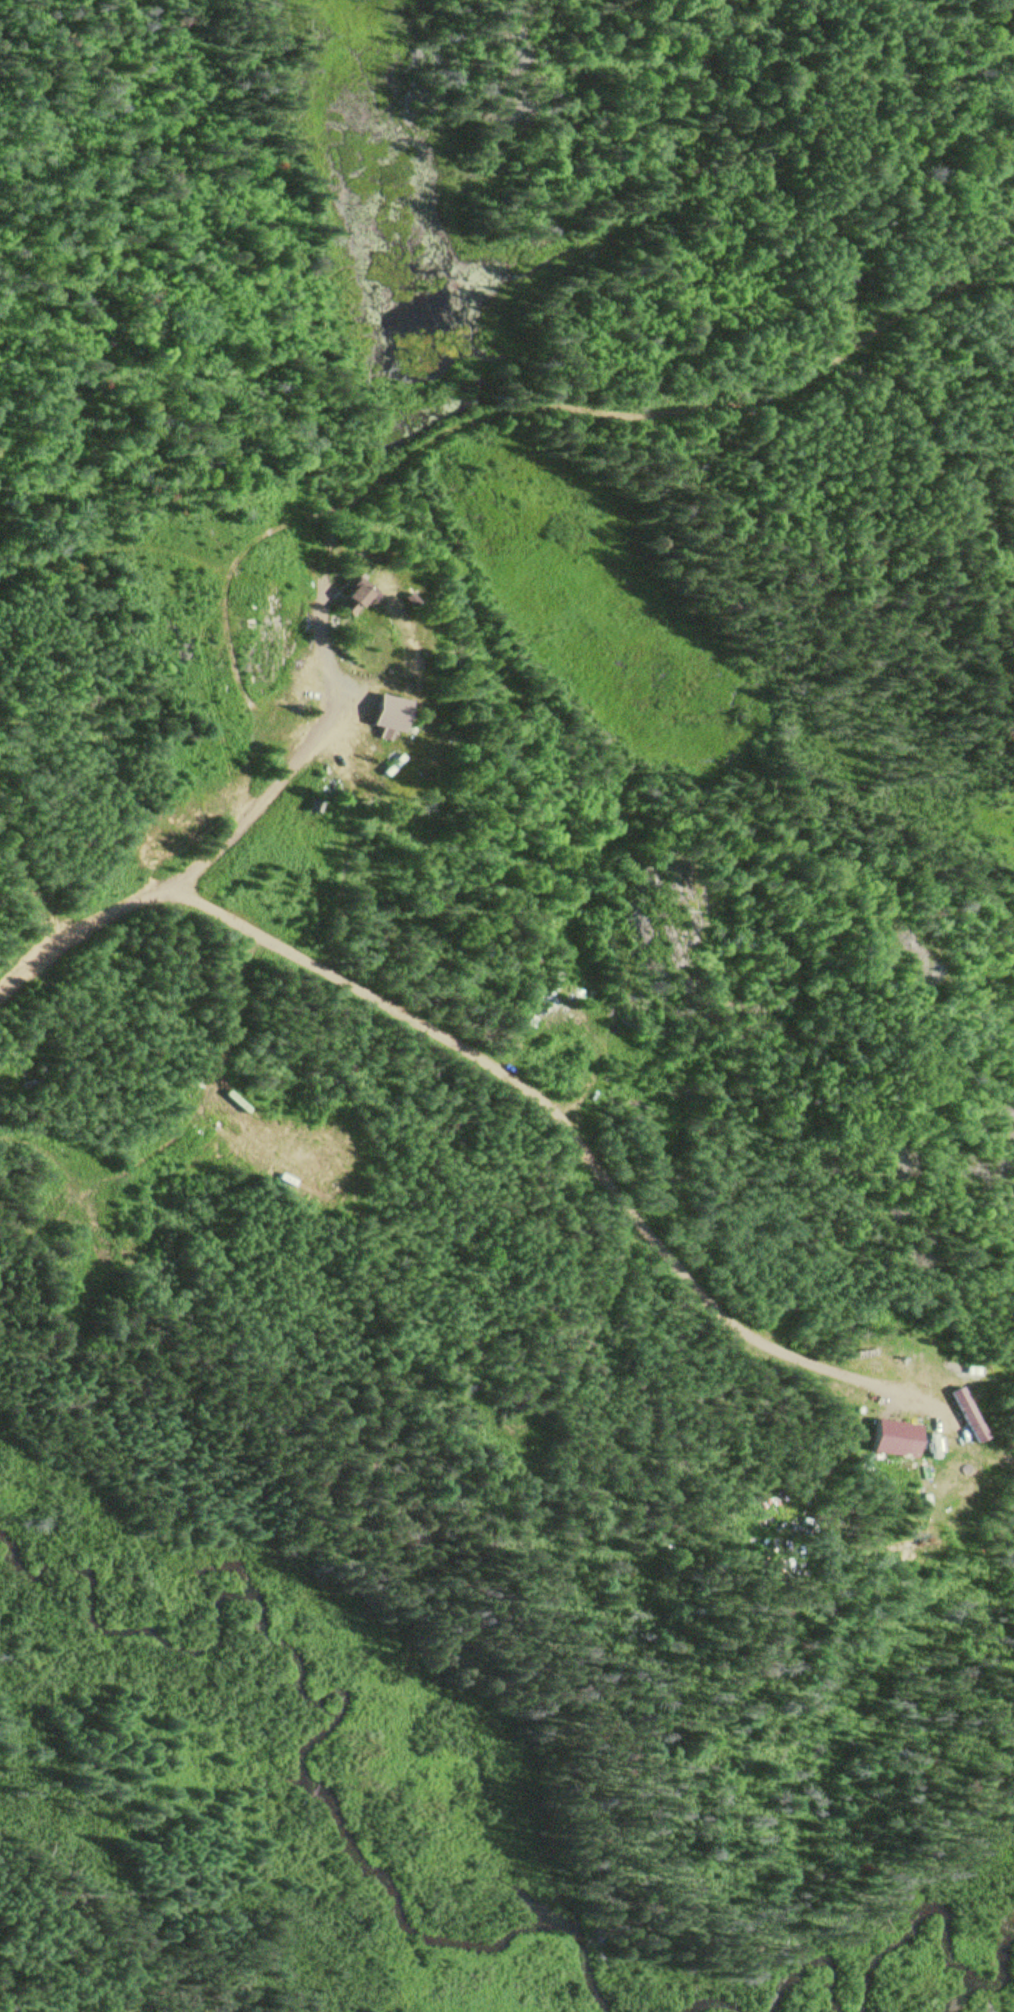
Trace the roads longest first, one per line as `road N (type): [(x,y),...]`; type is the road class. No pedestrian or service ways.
road 1 (residential): [(179,900),(583,1124)]

